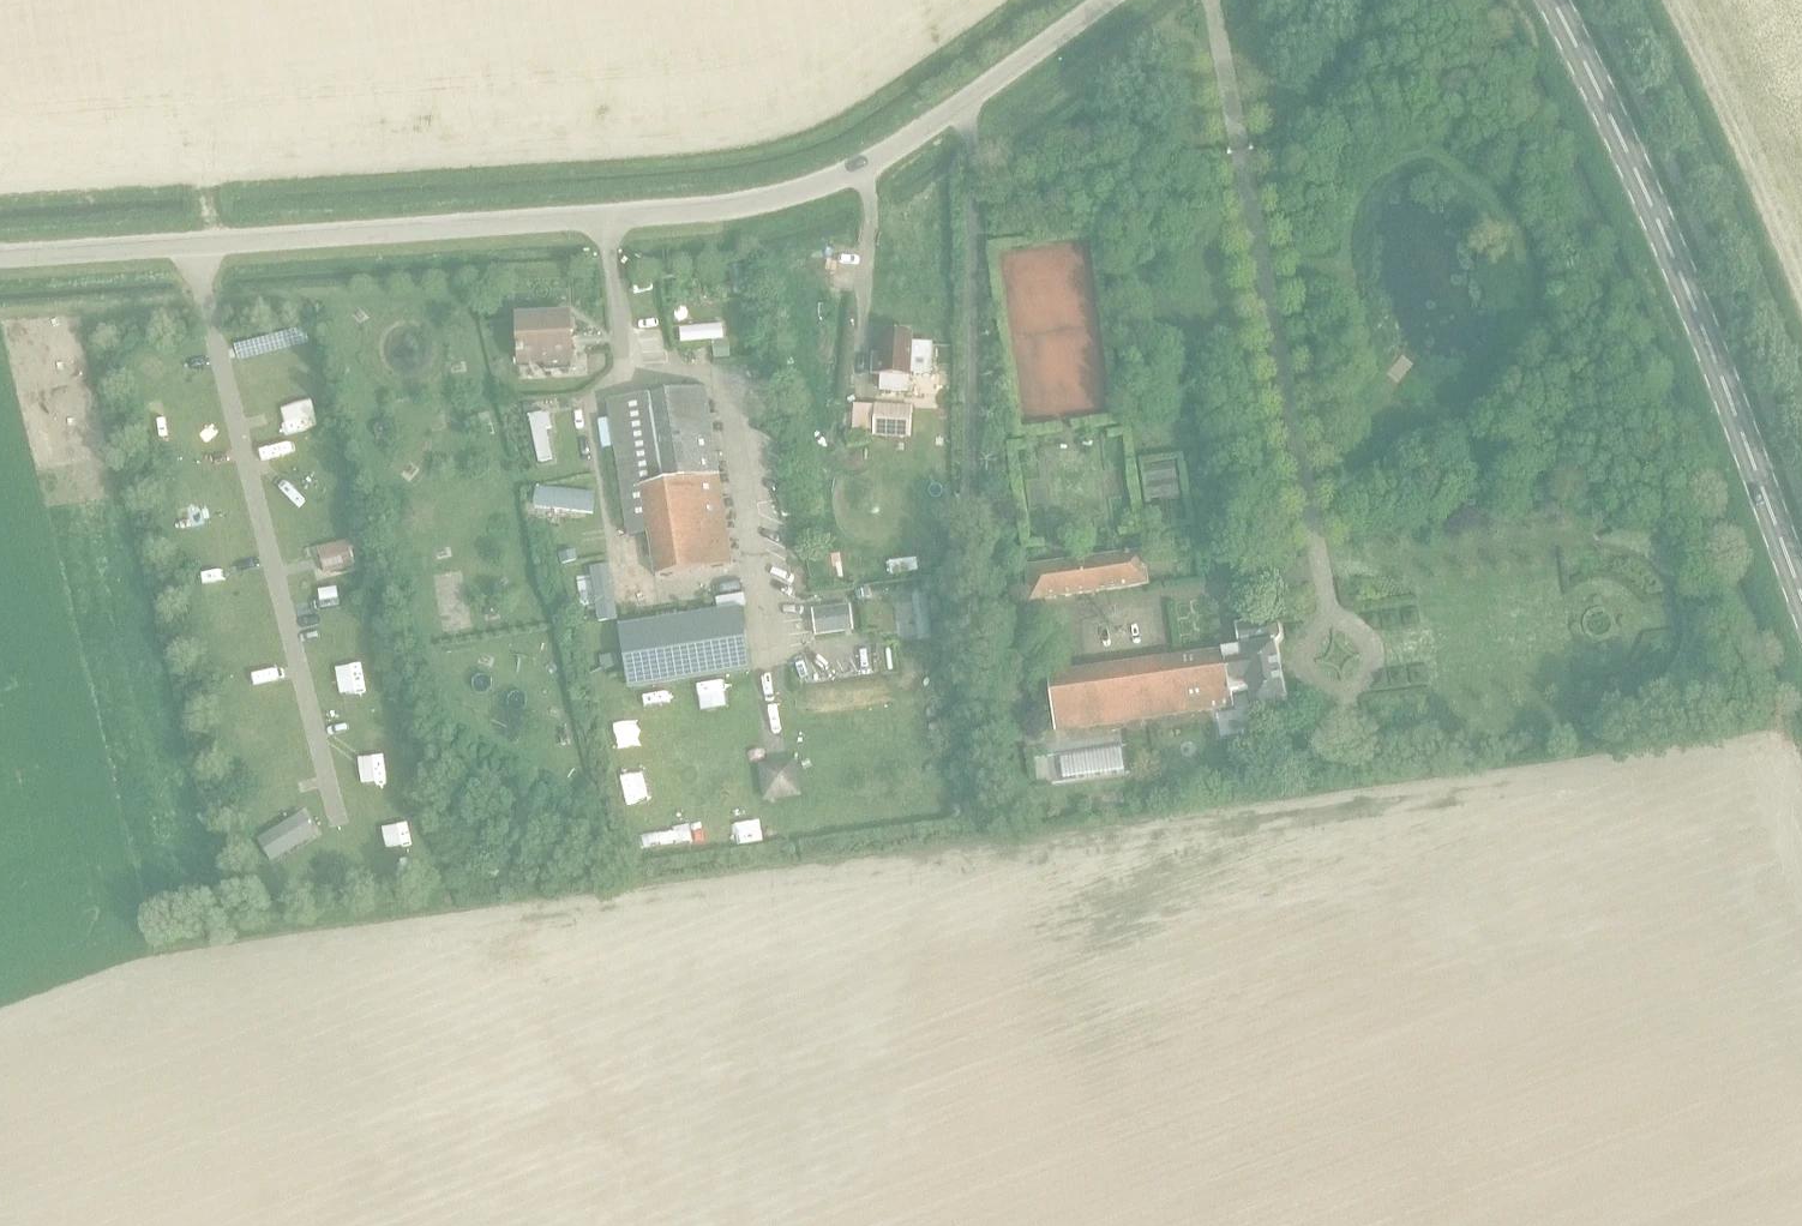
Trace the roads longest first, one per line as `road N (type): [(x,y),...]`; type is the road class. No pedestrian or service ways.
road 1 (unclassified): [(0,257),(709,208),(800,190),(859,168),(1102,0)]
road 2 (secondary): [(1801,594),(1652,205),(1554,0)]

